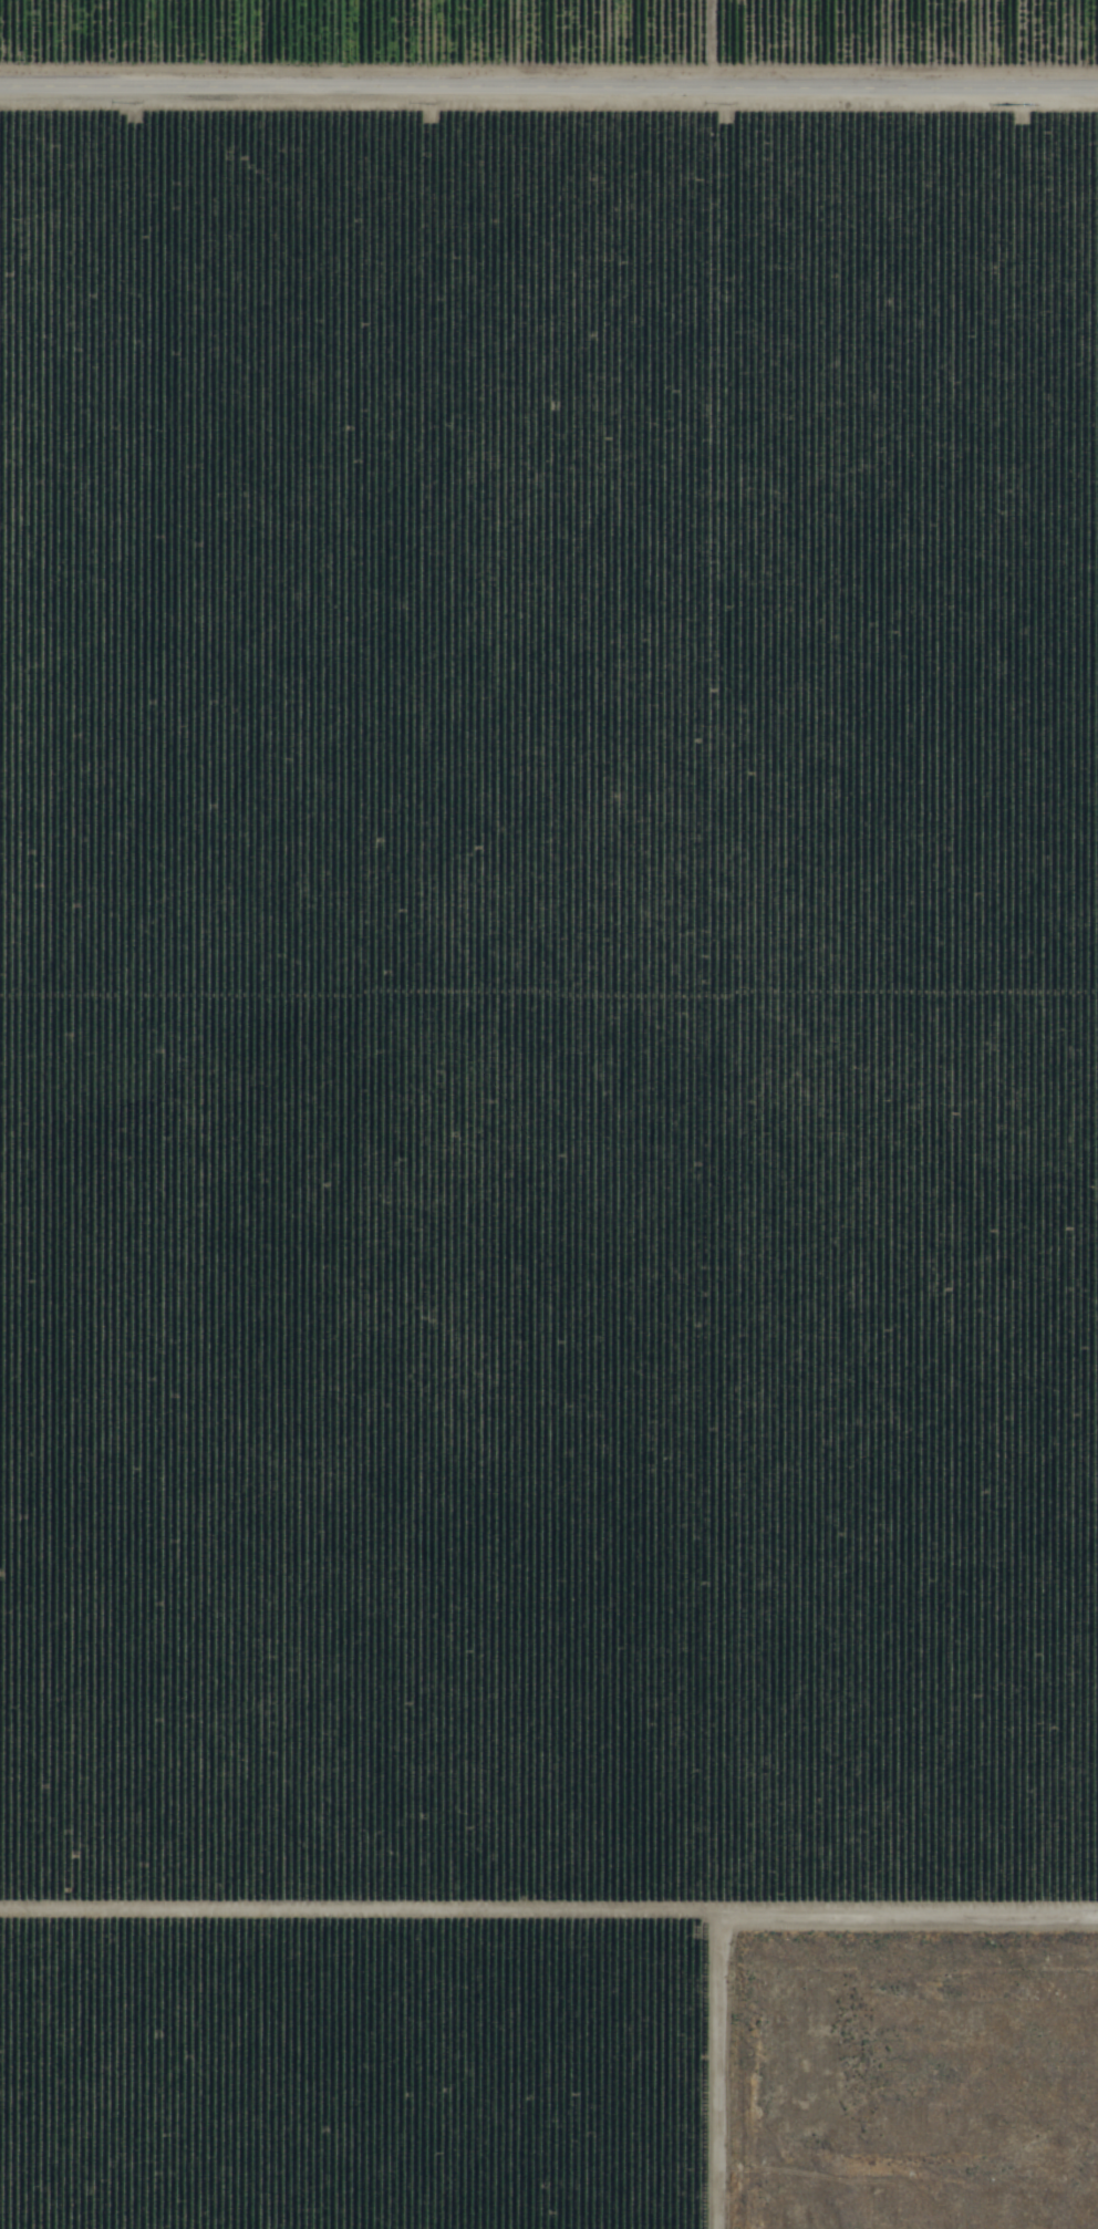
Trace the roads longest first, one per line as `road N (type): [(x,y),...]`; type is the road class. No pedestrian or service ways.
road 1 (residential): [(1097,1925),(0,1929)]
road 2 (residential): [(1097,96),(0,92)]

